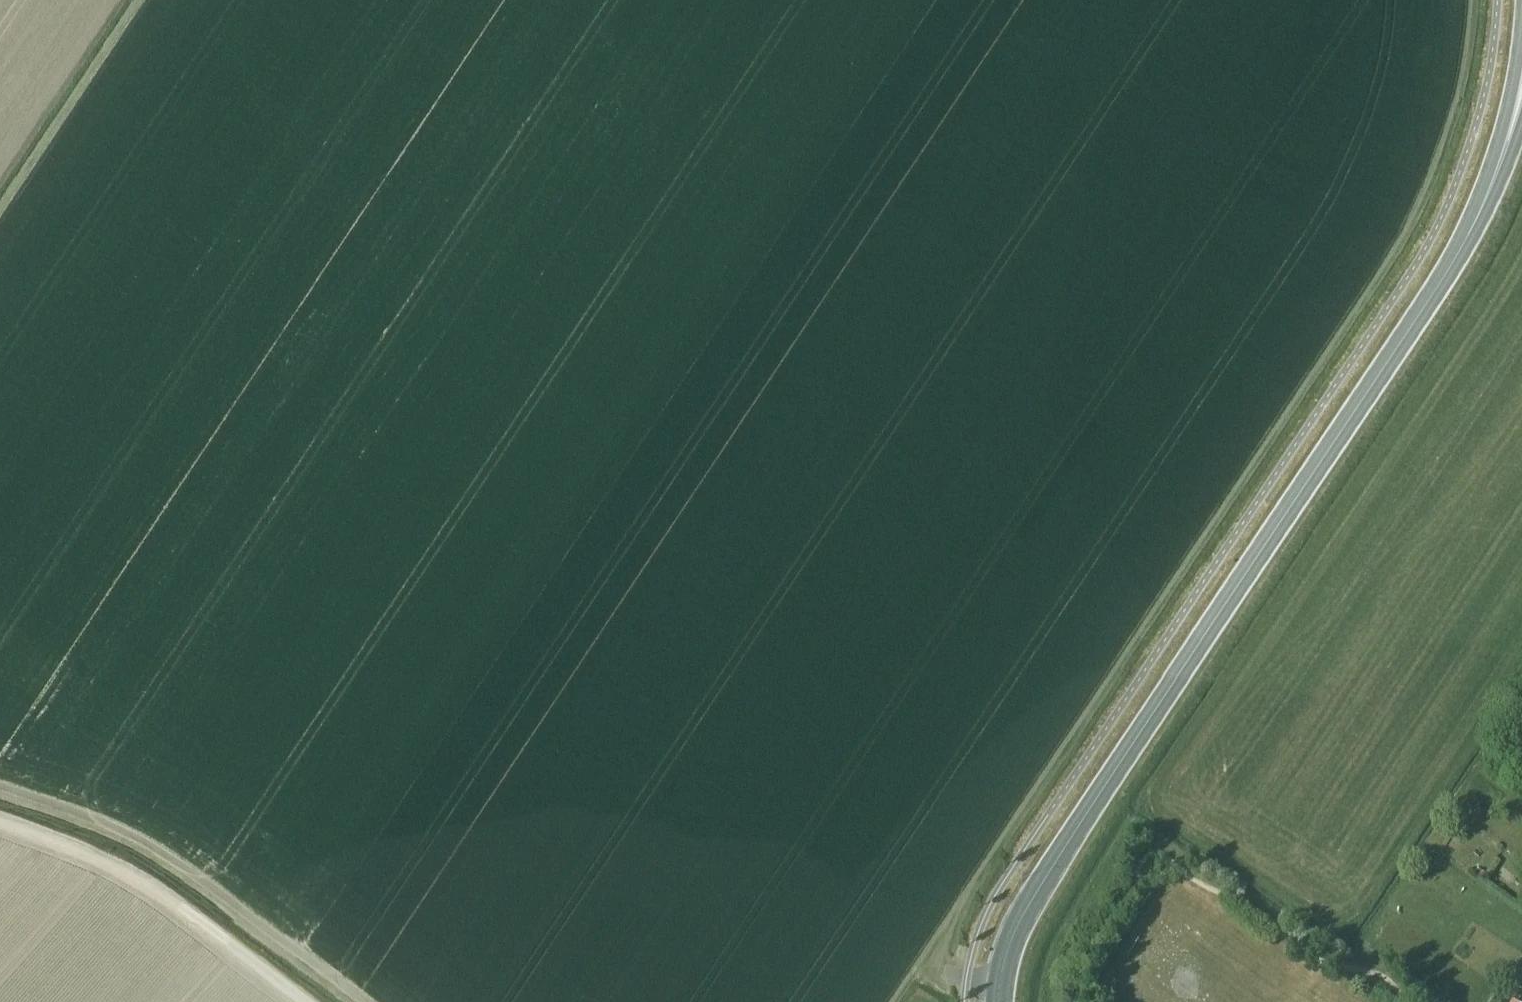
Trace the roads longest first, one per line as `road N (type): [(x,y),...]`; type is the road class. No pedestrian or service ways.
road 1 (primary): [(1521,96),(1469,235),(1028,905),(1005,955),(998,1001)]

